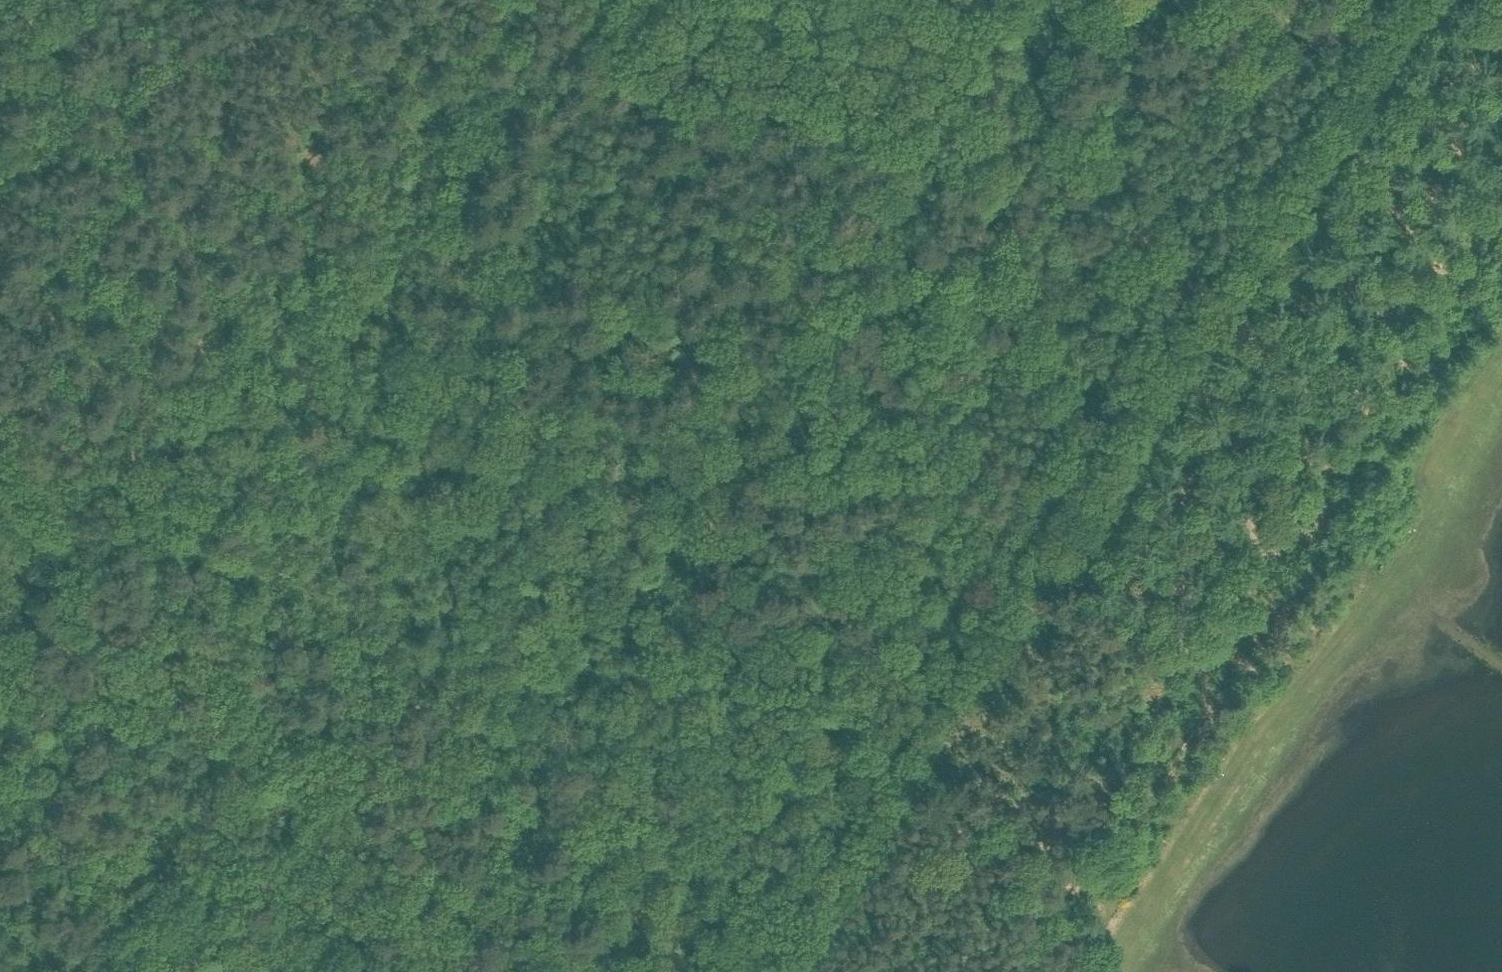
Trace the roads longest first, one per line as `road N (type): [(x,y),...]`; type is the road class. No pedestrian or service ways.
road 1 (track): [(1432,0),(796,971)]

